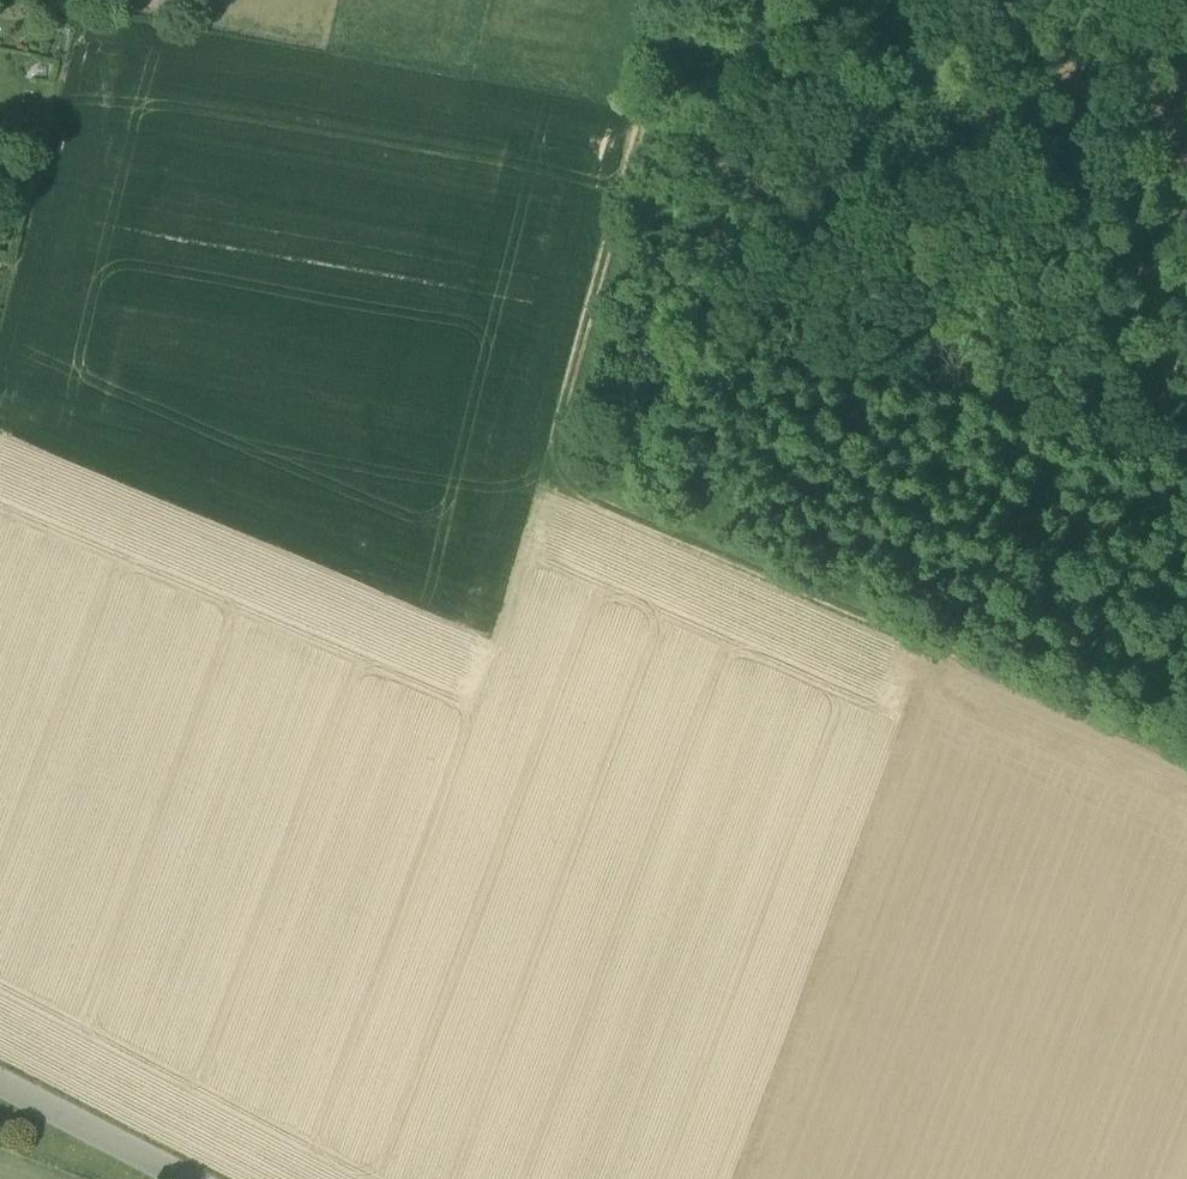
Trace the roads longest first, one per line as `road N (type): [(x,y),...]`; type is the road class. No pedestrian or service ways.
road 1 (track): [(676,0),(564,464),(1186,743)]
road 2 (residential): [(0,1083),(187,1178)]

